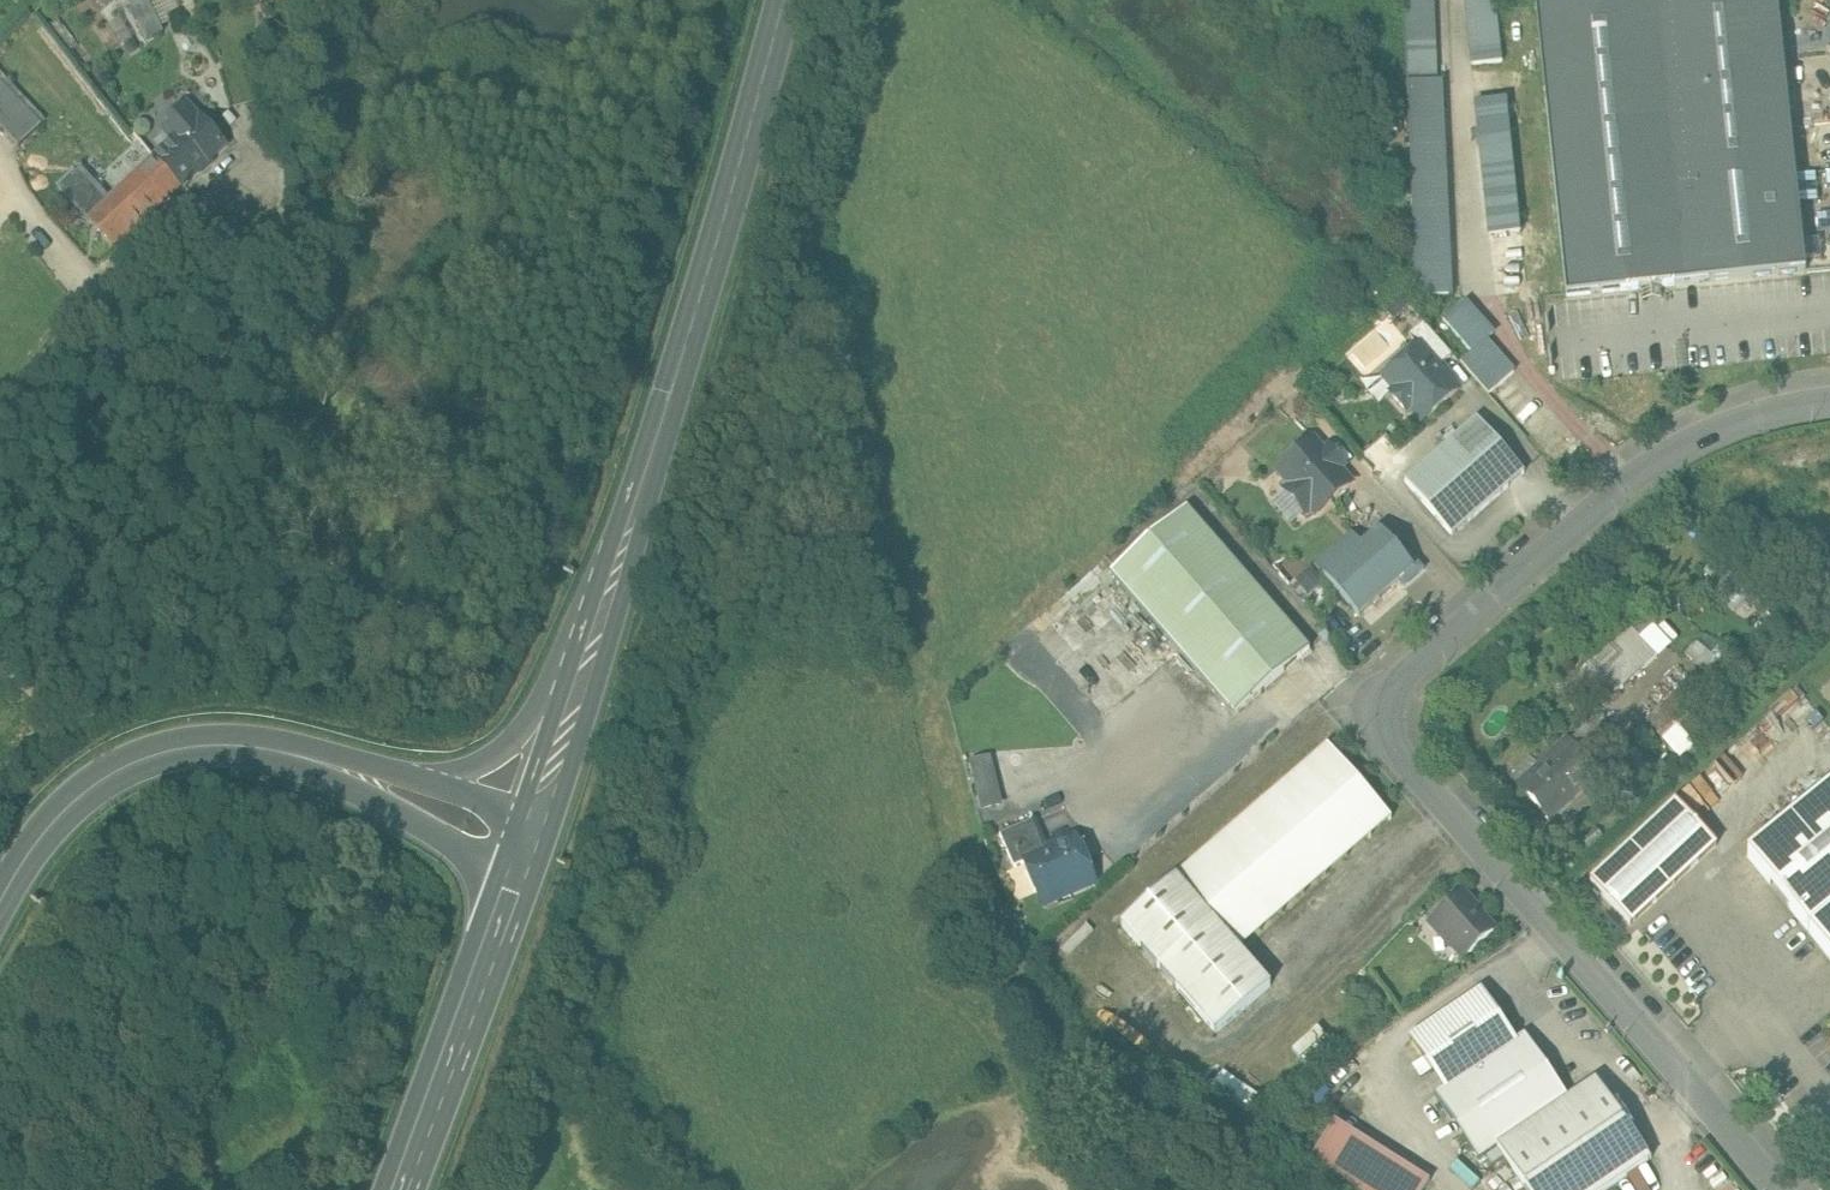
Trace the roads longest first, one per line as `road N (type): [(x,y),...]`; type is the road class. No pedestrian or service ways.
road 1 (primary): [(791,0),(574,703)]
road 2 (residential): [(1383,689),(1375,719),(1400,758),(1780,1189)]
road 3 (unclassified): [(1383,689),(1436,636),(1630,479),(1709,426),(1829,395)]
road 4 (primary): [(415,800),(271,759),(174,759),(115,779),(65,821),(0,915)]
road 5 (primary): [(524,838),(397,1189)]
road 6 (primary): [(574,703),(502,757),(415,800)]
road 7 (primary): [(574,703),(524,838)]

